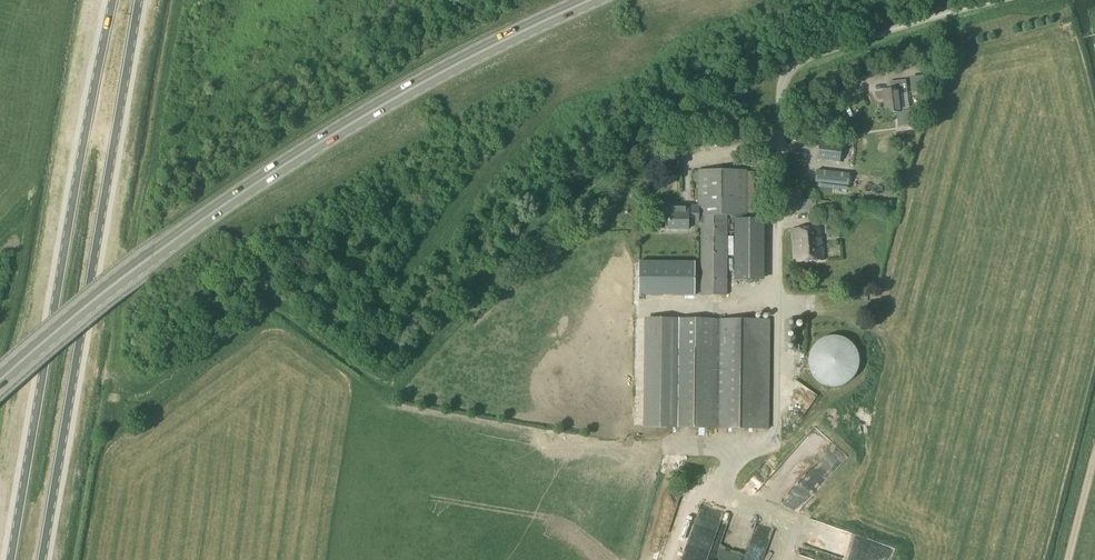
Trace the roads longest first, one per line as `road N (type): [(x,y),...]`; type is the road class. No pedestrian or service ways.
road 1 (primary): [(0,382),(164,248),(274,171),(460,63),(591,0)]
road 2 (primary): [(114,0),(11,559)]
road 3 (primary): [(44,559),(139,0)]
road 4 (unclassified): [(778,290),(782,108),(791,71),(820,55),(1008,0)]

